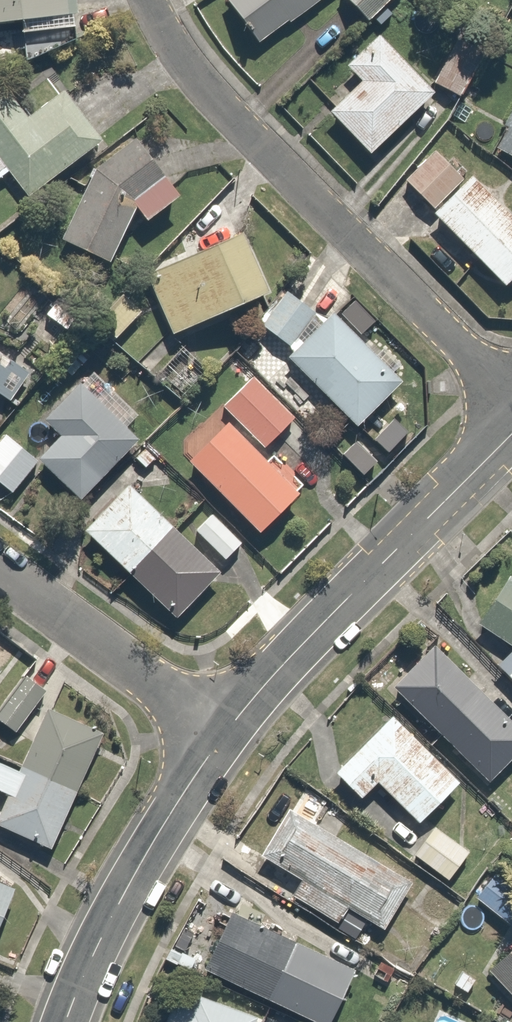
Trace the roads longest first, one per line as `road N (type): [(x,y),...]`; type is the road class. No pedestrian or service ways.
road 1 (residential): [(148,0),(170,43),(231,120),(511,394)]
road 2 (residential): [(511,436),(224,736)]
road 3 (residential): [(224,736),(131,881),(67,1021)]
road 4 (residential): [(0,568),(224,736)]

